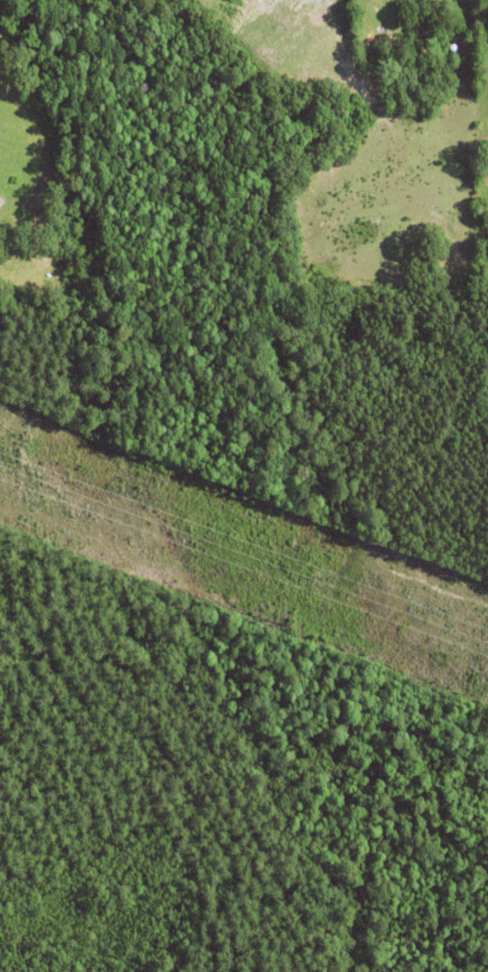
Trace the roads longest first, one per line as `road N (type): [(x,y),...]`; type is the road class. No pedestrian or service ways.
road 1 (track): [(158,744),(106,710),(0,596)]

